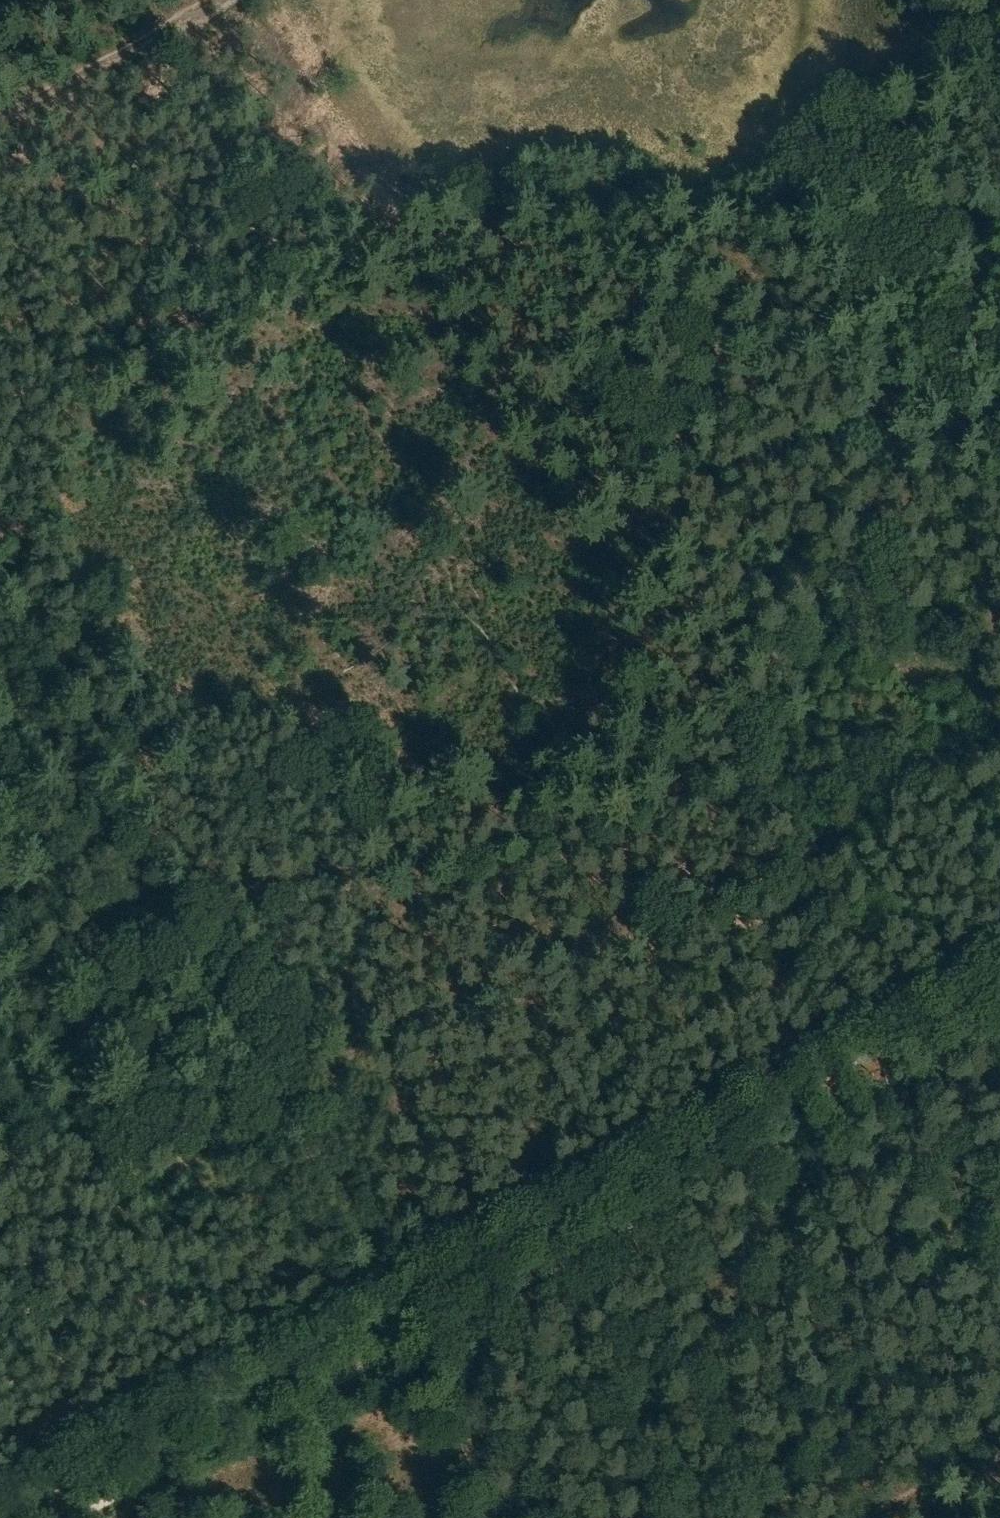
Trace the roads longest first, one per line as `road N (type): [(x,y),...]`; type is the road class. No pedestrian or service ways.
road 1 (track): [(0,678),(404,1306)]
road 2 (track): [(888,1051),(404,1306)]
road 3 (track): [(0,1516),(404,1306)]
road 4 (track): [(183,9),(0,116)]
road 5 (track): [(422,1337),(493,1517)]
road 6 (track): [(999,992),(888,1051)]

